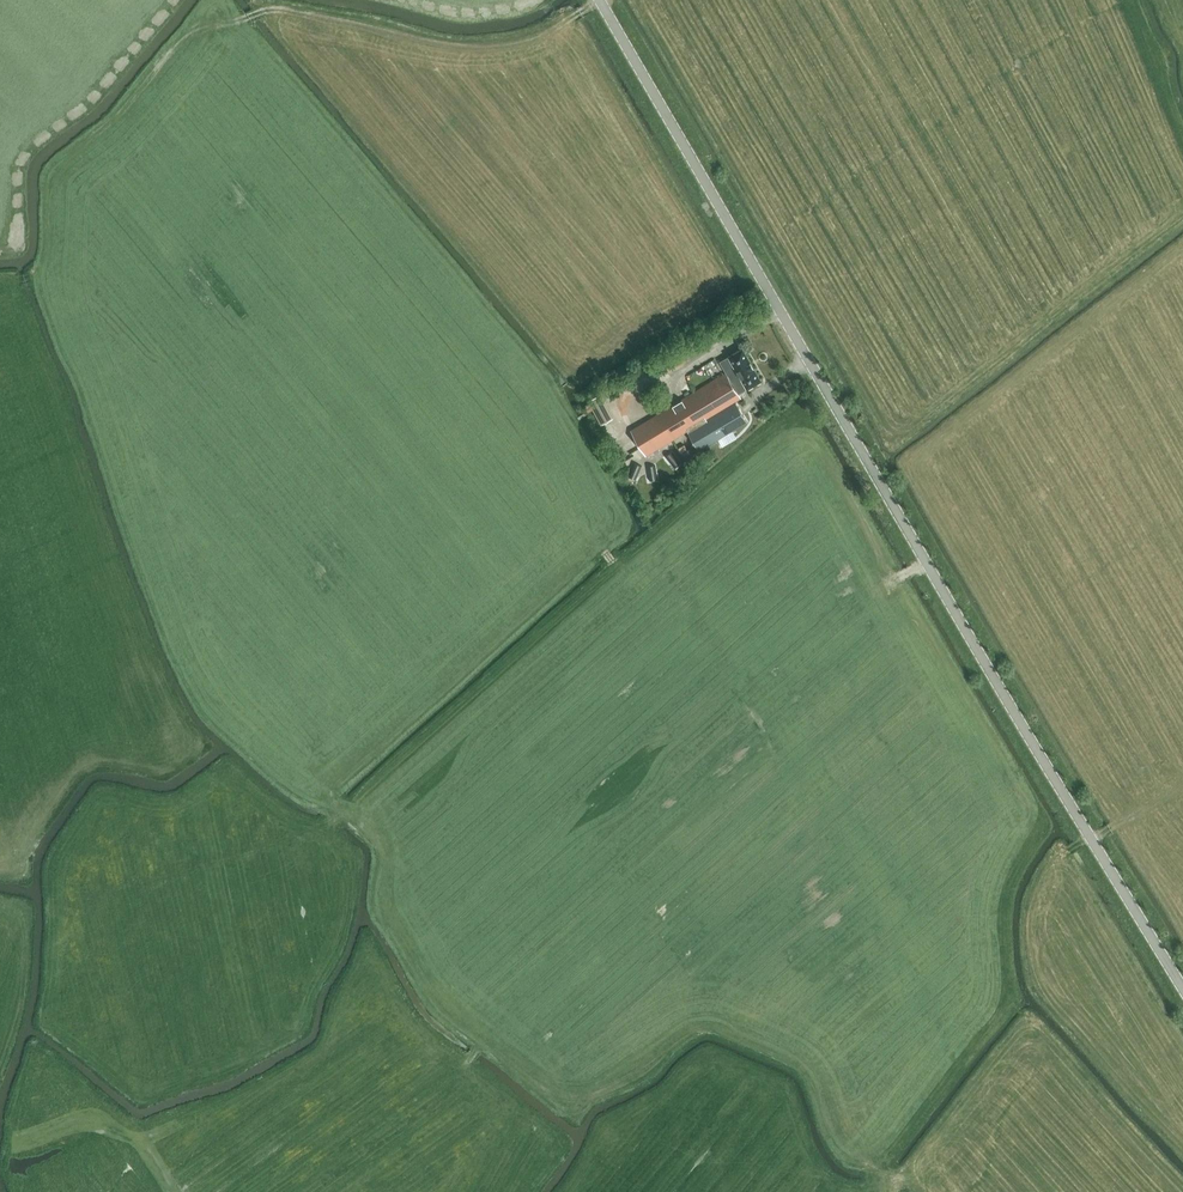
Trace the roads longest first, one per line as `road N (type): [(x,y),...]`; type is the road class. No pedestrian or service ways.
road 1 (unclassified): [(1182,988),(600,0)]

